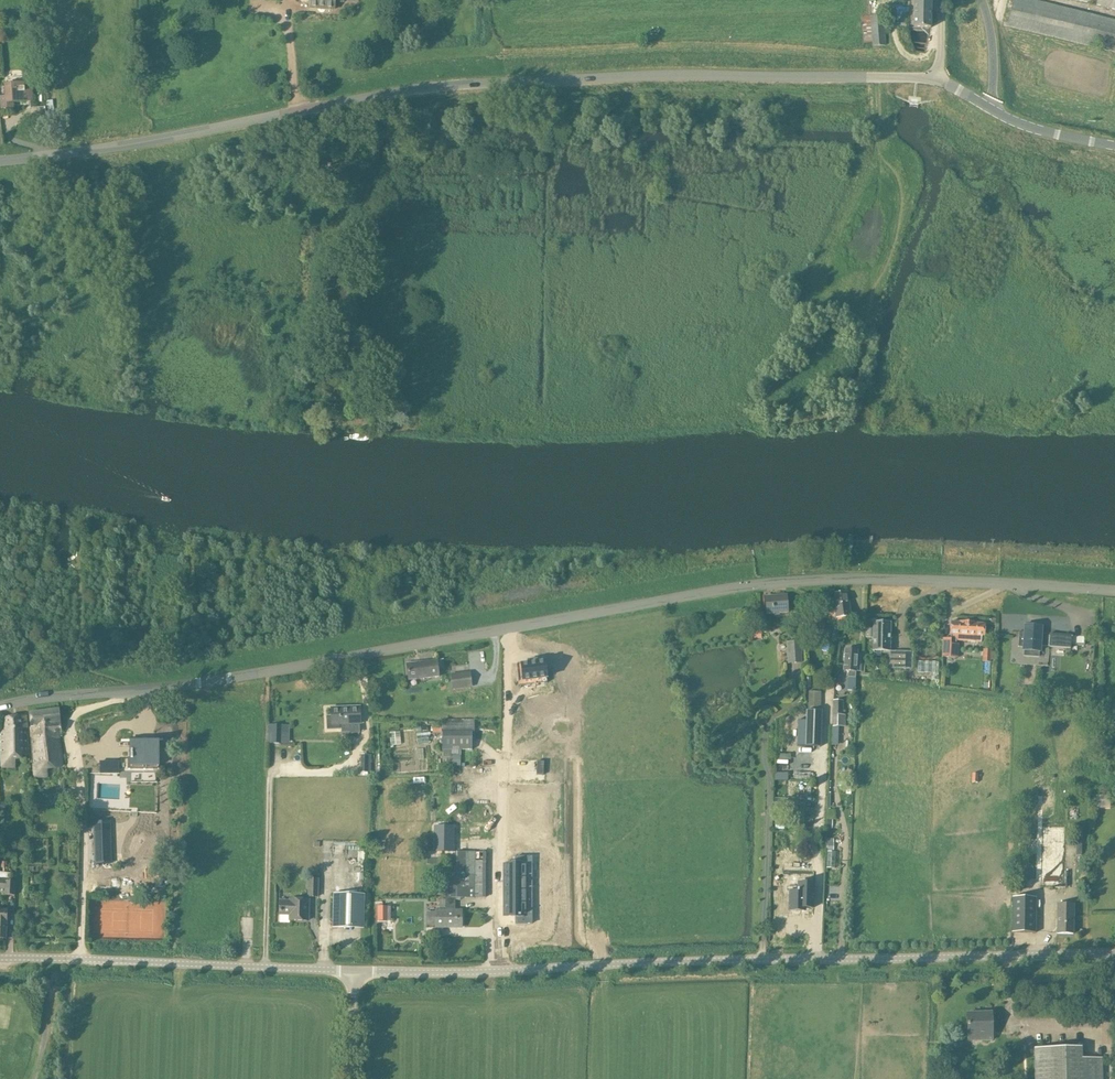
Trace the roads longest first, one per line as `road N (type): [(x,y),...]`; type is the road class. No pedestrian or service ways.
road 1 (tertiary): [(1114,593),(839,576),(726,585),(215,680),(0,706)]
road 2 (tertiary): [(0,160),(122,147),(418,88),(695,75),(935,79)]
road 3 (unclassified): [(354,972),(1114,957)]
road 4 (unclassified): [(0,956),(354,972)]
road 5 (tertiary): [(1114,146),(1015,122),(935,79)]

